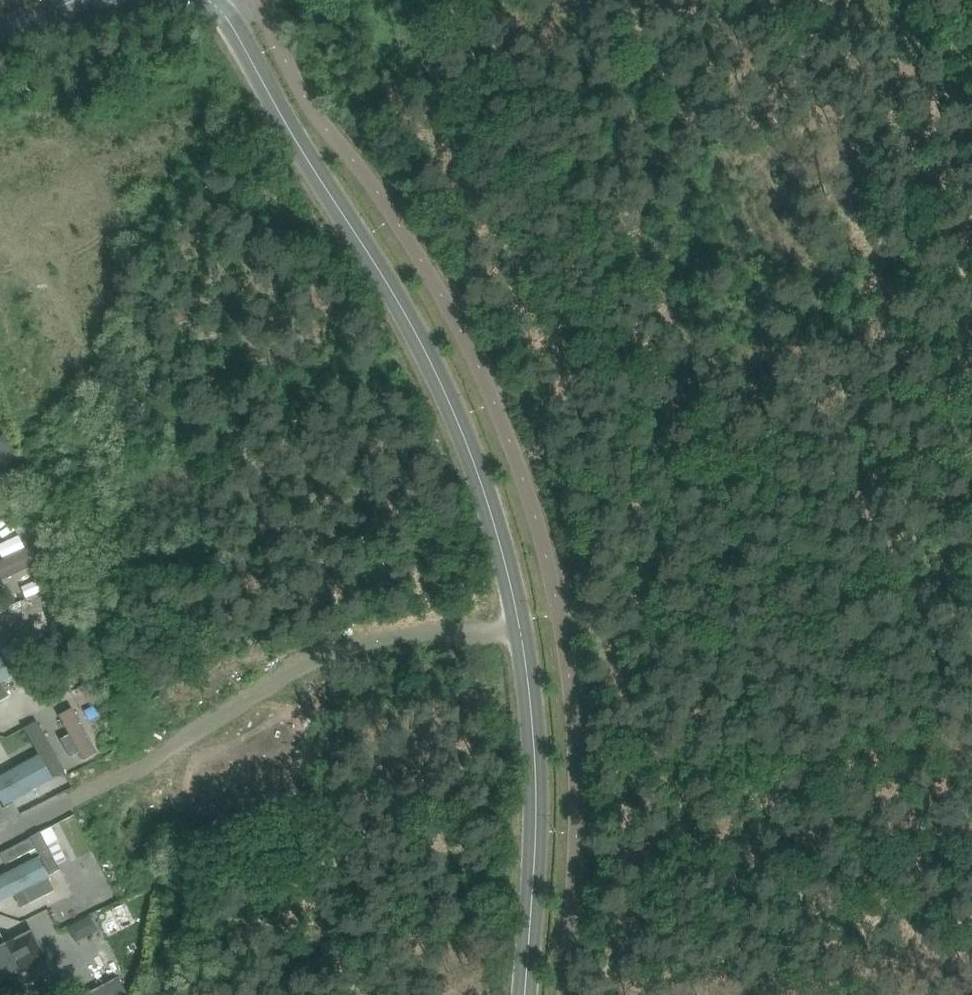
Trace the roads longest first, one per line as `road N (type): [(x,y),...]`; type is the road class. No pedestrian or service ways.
road 1 (unclassified): [(528,630),(498,515),(460,419),(211,0)]
road 2 (unclassified): [(0,842),(335,650),(528,630)]
road 3 (unclassified): [(532,994),(544,865),(528,630)]

